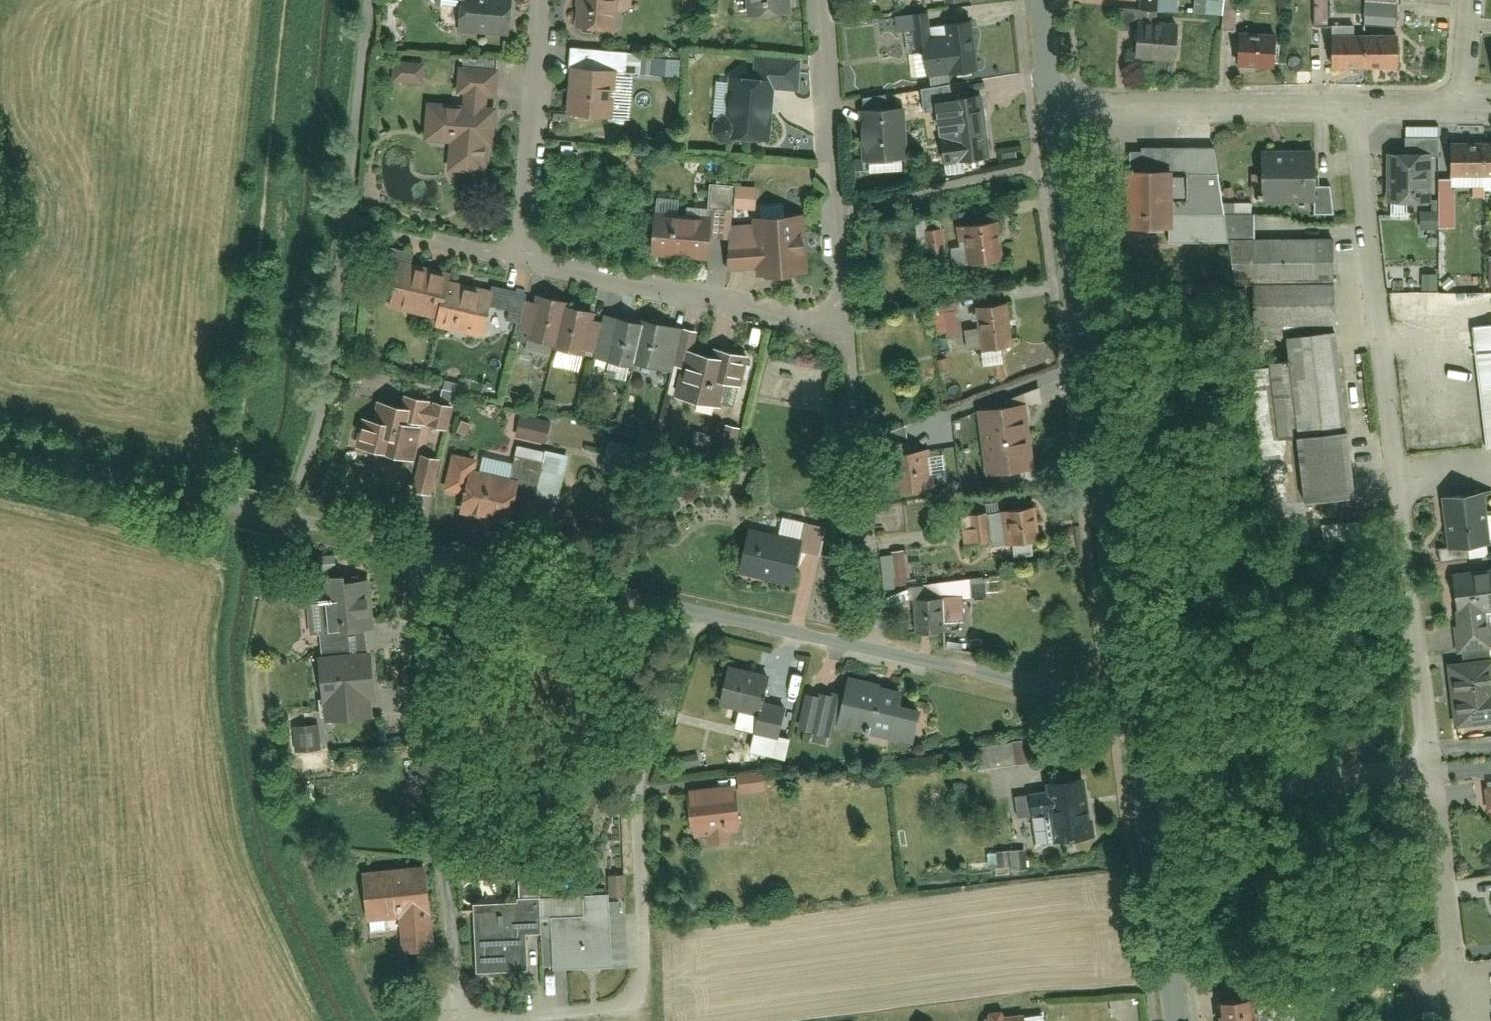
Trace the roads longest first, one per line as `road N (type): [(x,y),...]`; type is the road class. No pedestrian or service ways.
road 1 (residential): [(723,616),(647,793),(631,991),(458,1014),(412,547)]
road 2 (residential): [(546,0),(524,257),(845,313),(818,0)]
road 3 (residential): [(1344,93),(1376,486),(1417,780)]
road 4 (tertiary): [(1123,707),(1063,268),(1055,94)]
road 5 (residential): [(412,547),(0,453)]
road 6 (residential): [(1123,707),(723,616)]
road 7 (residential): [(723,616),(412,547)]
road 8 (residential): [(1055,94),(1344,93)]
road 9 (residential): [(1417,780),(1139,800)]
road 10 (tertiary): [(1173,1020),(1139,800)]
road 11 (residential): [(1417,780),(1442,940)]

